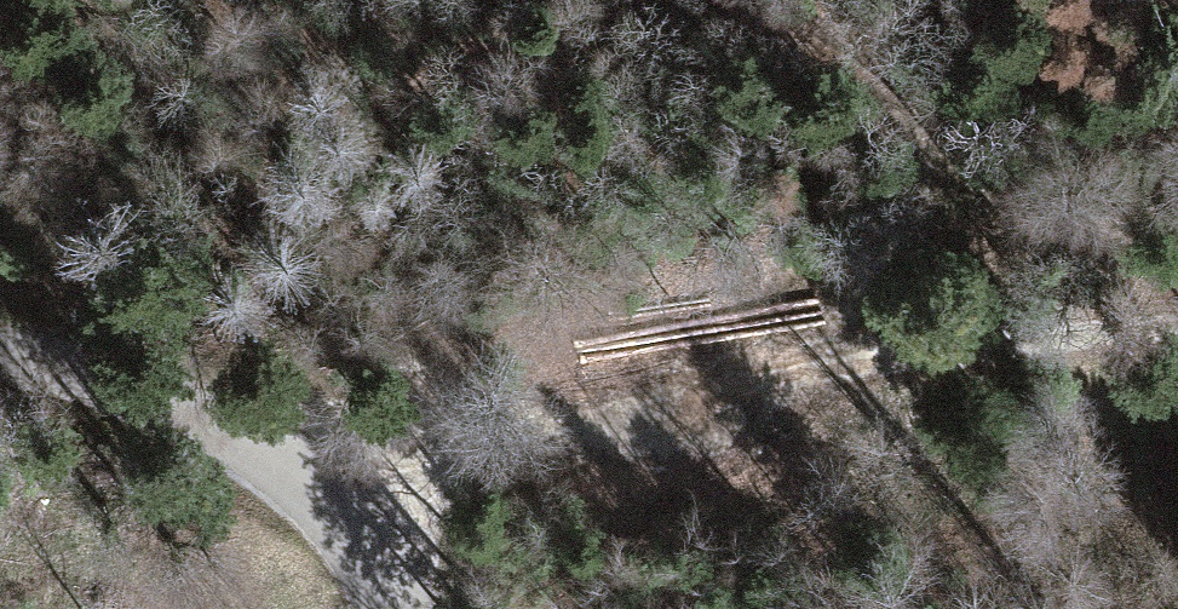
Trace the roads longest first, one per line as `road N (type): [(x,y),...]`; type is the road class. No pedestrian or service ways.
road 1 (track): [(322,494),(513,432),(893,350)]
road 2 (tertiary): [(0,345),(138,385),(242,438),(322,494),(369,554),(393,608)]
road 3 (track): [(694,0),(825,34),(891,101),(905,208),(893,350)]
road 4 (track): [(893,350),(1177,333)]

